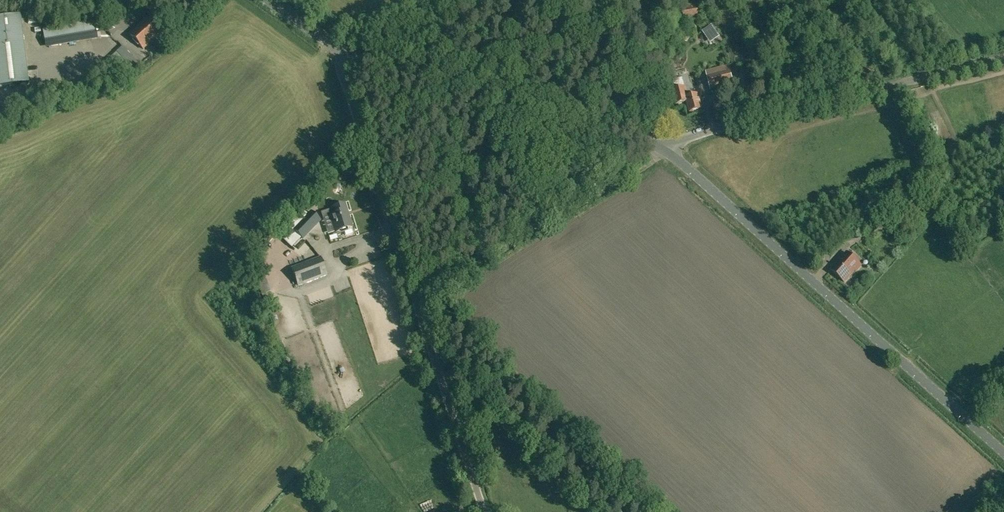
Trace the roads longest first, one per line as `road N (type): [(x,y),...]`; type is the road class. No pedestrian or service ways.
road 1 (tertiary): [(485,511),(342,52)]
road 2 (tertiary): [(1003,456),(663,149)]
road 3 (unclassified): [(663,149),(709,129),(1003,57)]
road 4 (tertiary): [(663,149),(342,52)]
road 5 (track): [(415,302),(663,149)]

